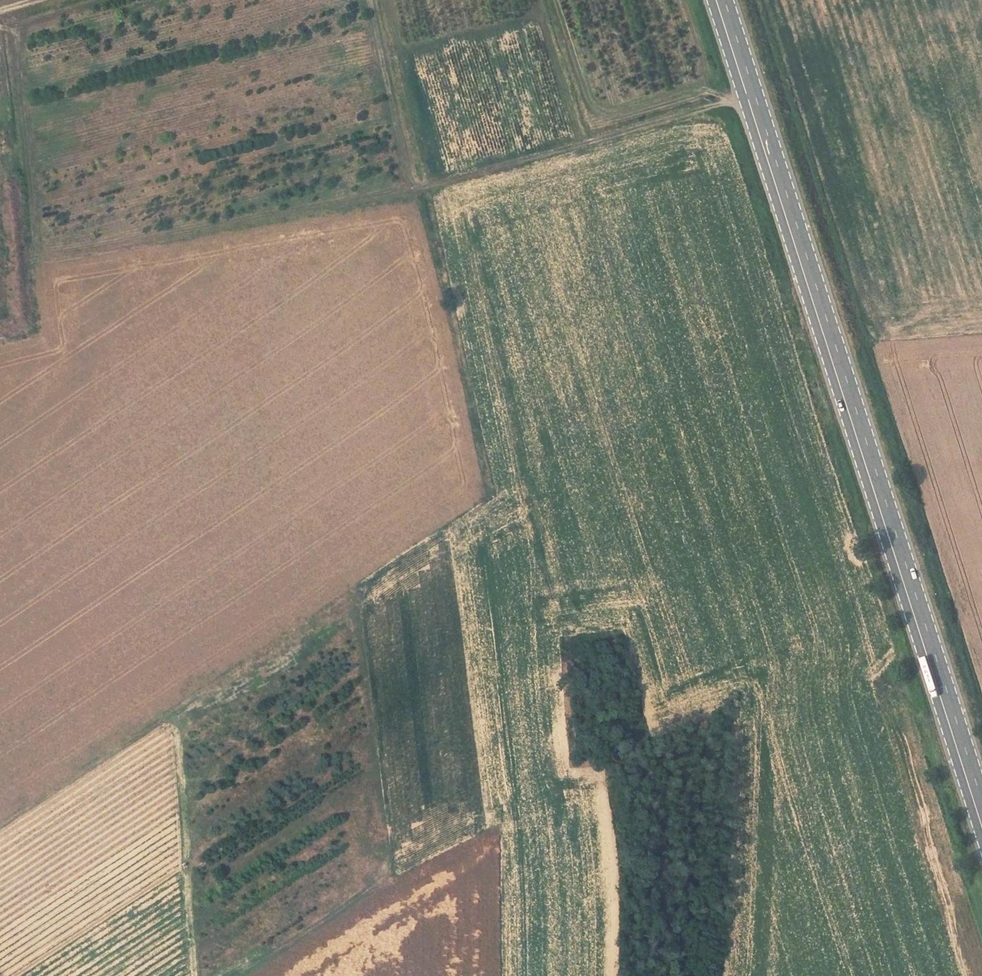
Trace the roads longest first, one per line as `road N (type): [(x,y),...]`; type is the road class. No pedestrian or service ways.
road 1 (primary): [(981,808),(720,0)]
road 2 (track): [(0,24),(8,31),(29,251)]

